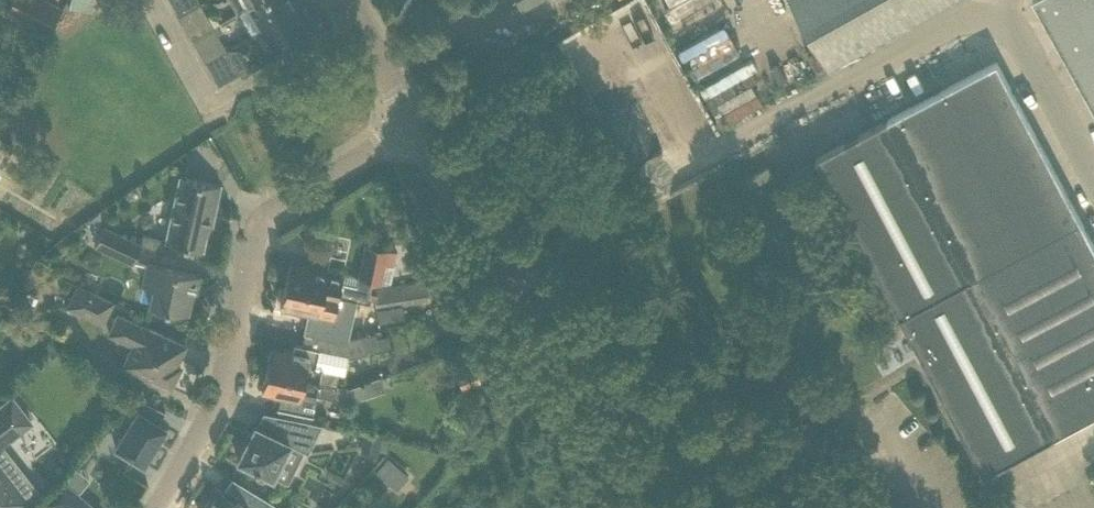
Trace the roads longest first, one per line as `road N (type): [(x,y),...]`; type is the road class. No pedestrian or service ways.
road 1 (residential): [(416,128),(478,228),(736,507)]
road 2 (unclassified): [(153,507),(193,451),(224,383),(257,224),(416,128)]
road 3 (unclassified): [(416,128),(347,0)]

